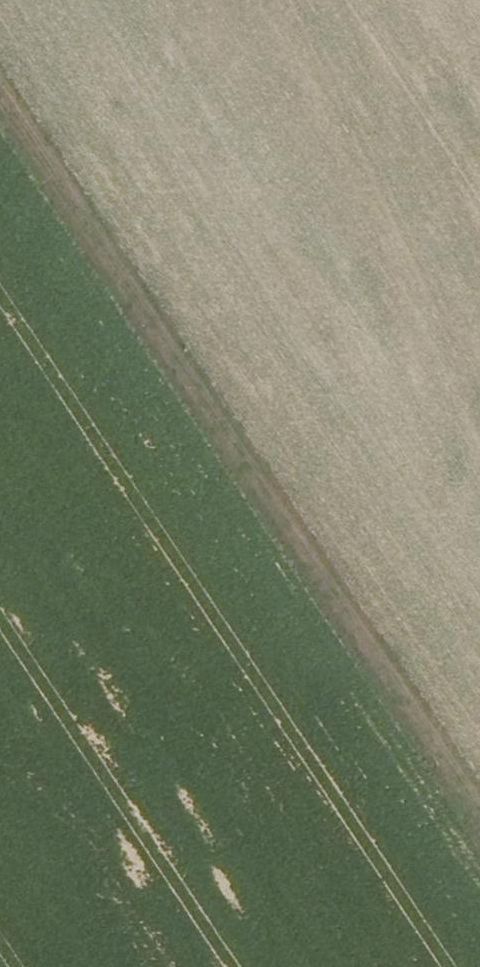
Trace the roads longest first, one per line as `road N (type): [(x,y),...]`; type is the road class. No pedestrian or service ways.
road 1 (track): [(479,831),(0,112)]

